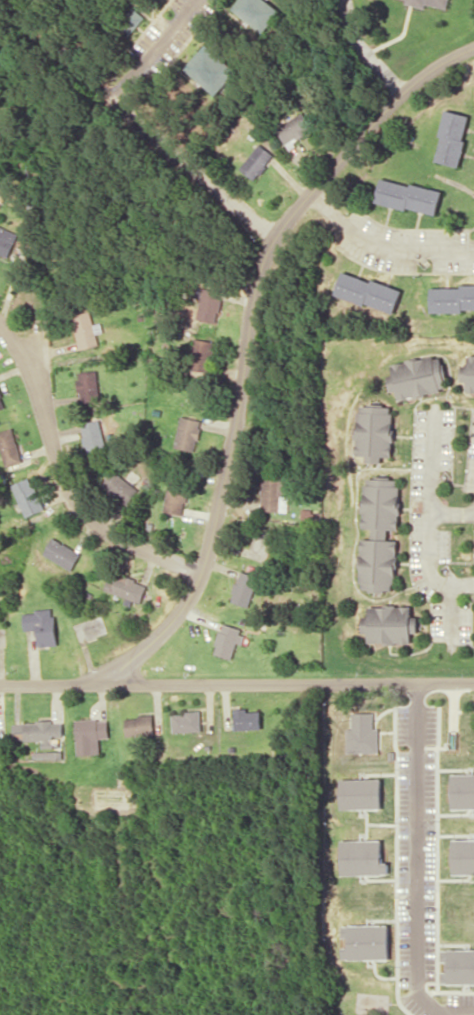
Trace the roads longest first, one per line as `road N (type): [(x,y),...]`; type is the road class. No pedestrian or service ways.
road 1 (residential): [(473,48),(435,66),(386,111),(276,242),(257,284),(224,484),(201,570),(180,616),(105,683)]
road 2 (residential): [(473,684),(0,683)]
road 3 (residential): [(201,570),(124,540),(84,513),(14,335),(0,322)]
road 4 (residential): [(113,97),(276,242)]
road 5 (residential): [(473,585),(450,587),(431,576),(435,414)]
road 6 (residential): [(113,97),(195,0)]

